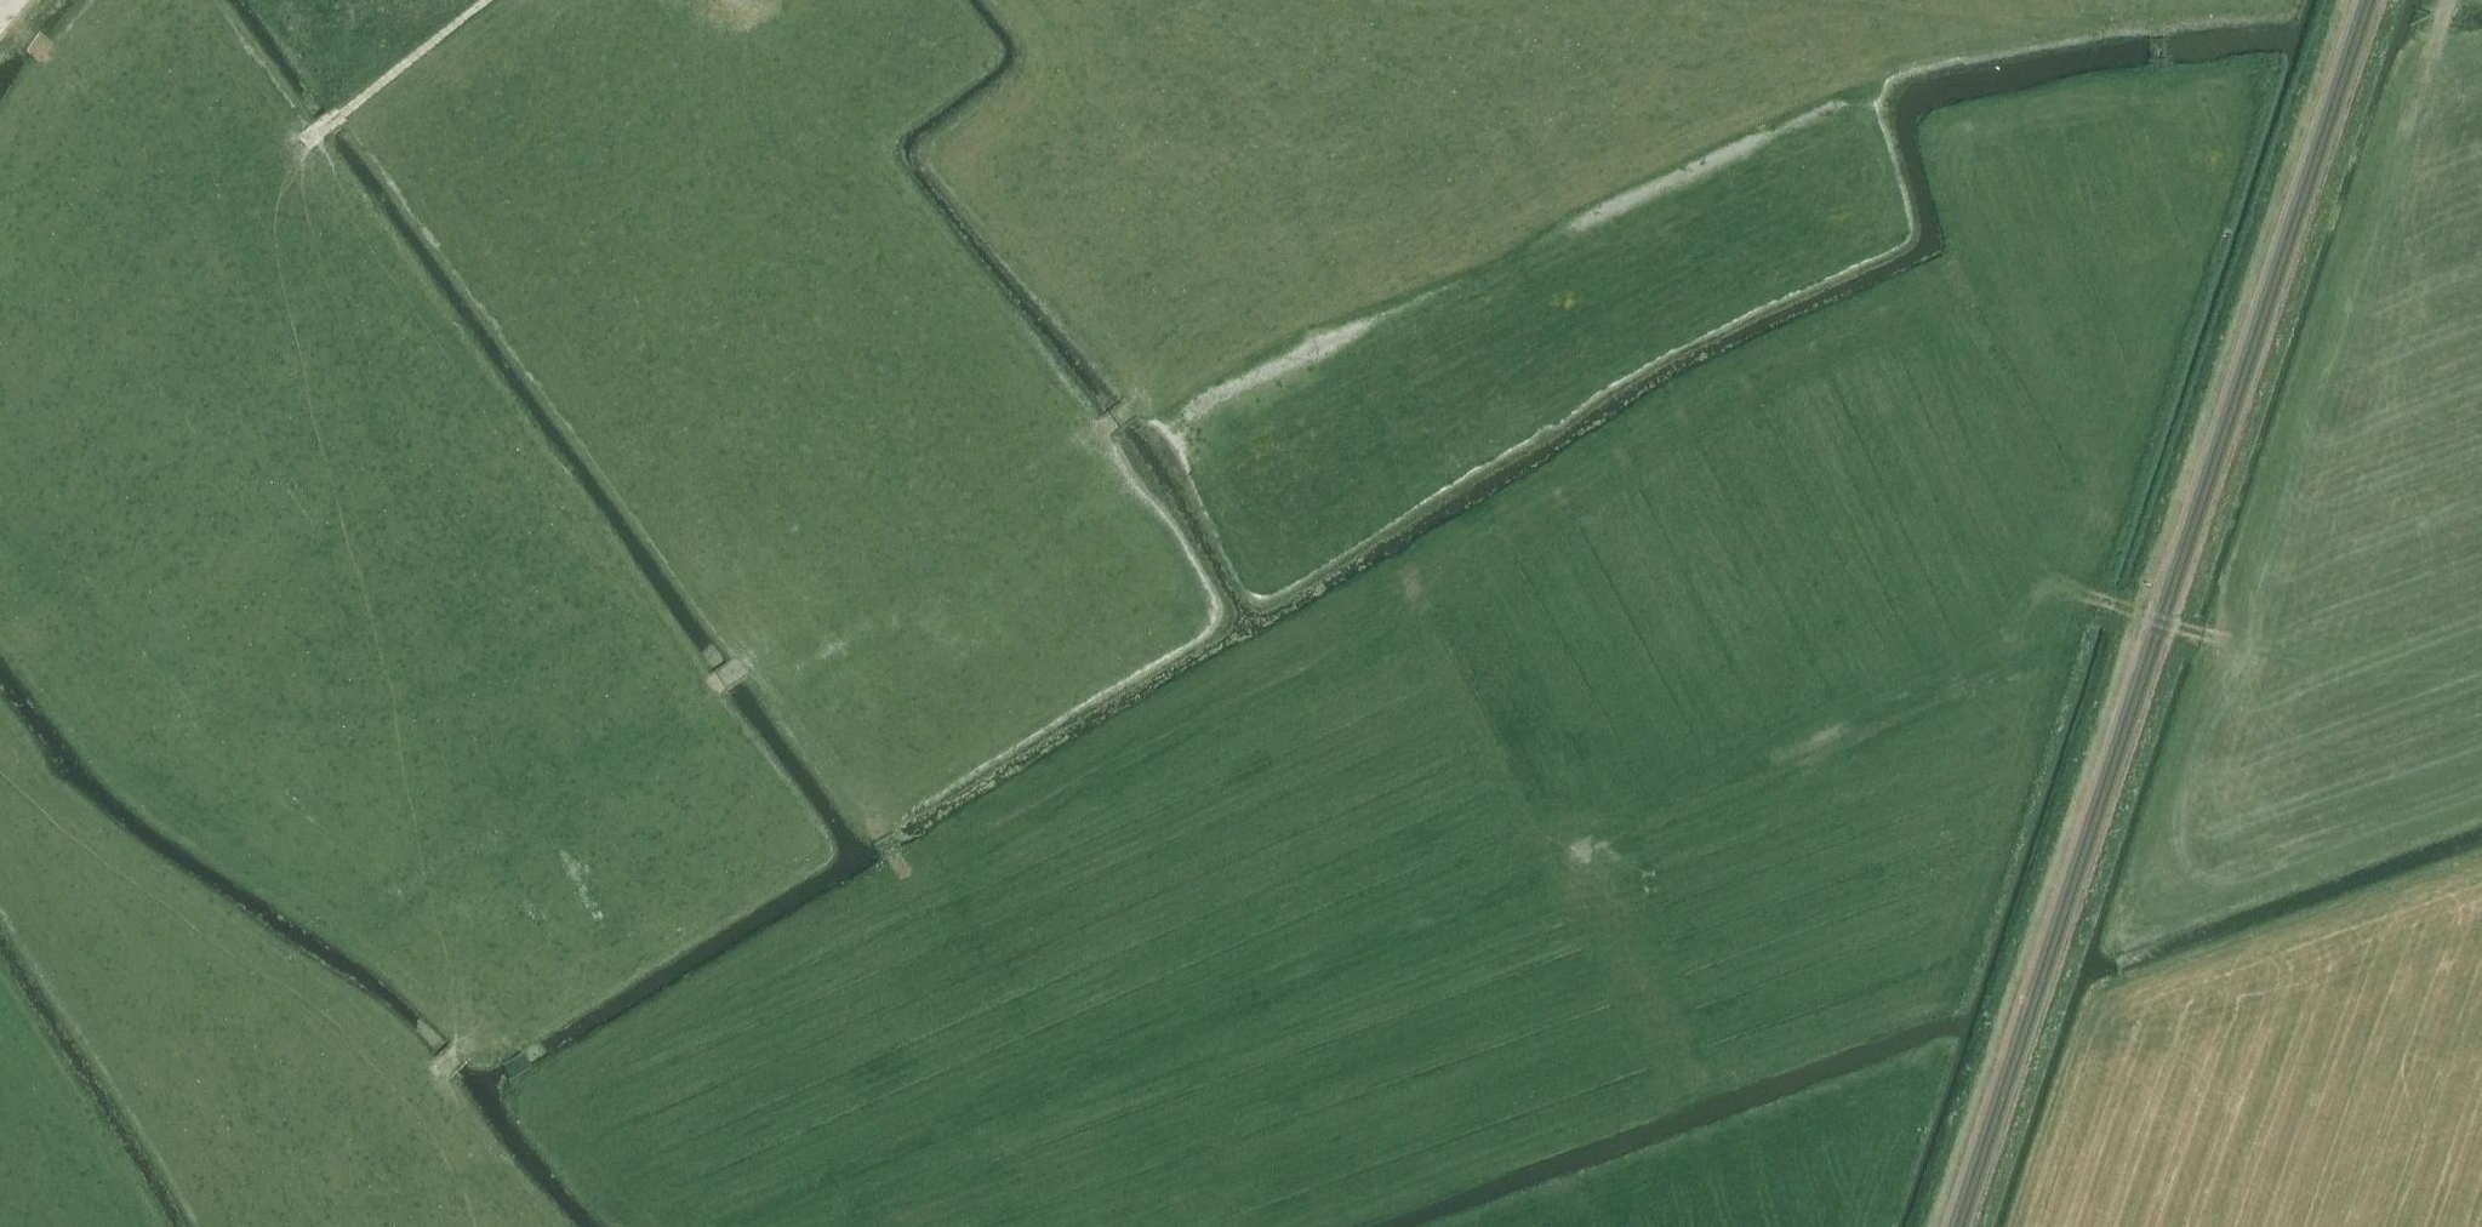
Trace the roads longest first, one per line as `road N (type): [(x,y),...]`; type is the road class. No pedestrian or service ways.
road 1 (track): [(305,139),(484,0)]
road 2 (track): [(2088,597),(2217,637)]

